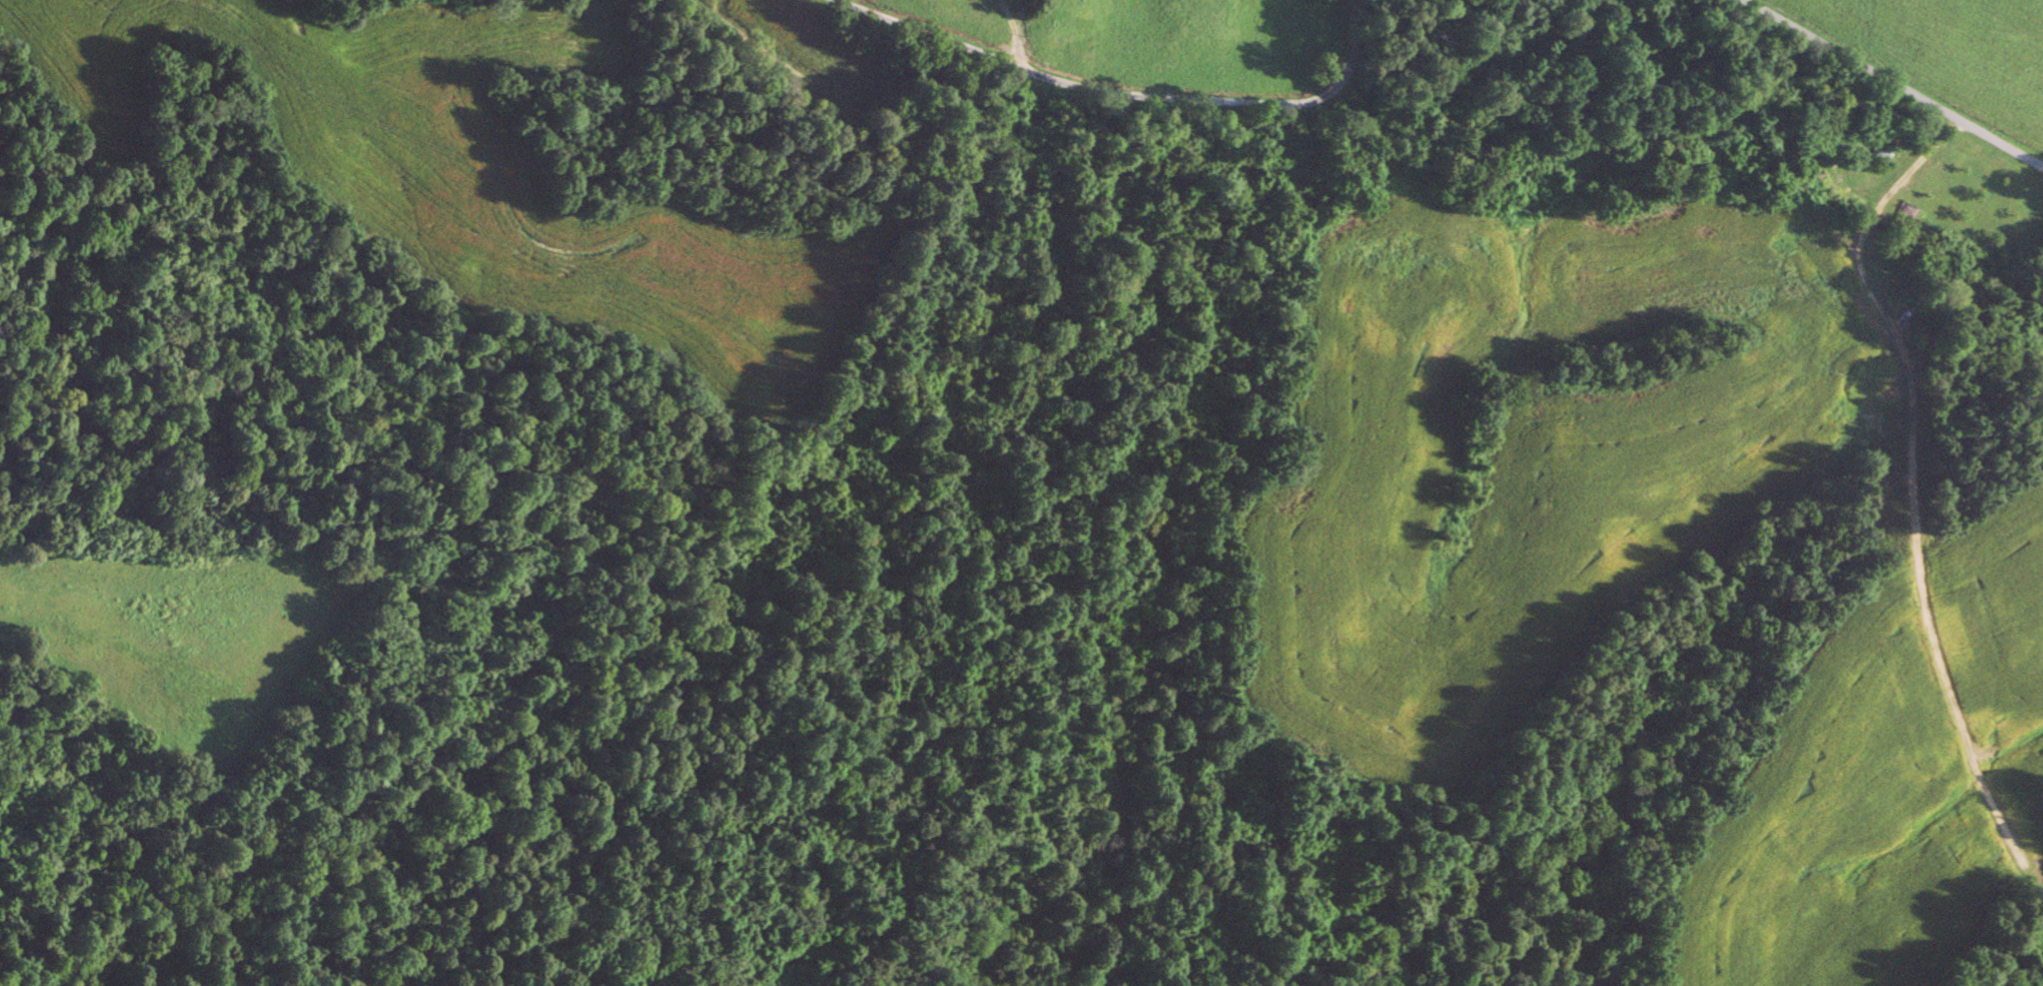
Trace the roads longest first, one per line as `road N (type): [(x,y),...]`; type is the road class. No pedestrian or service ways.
road 1 (residential): [(1363,0),(1350,74),(1335,92),(1300,103),(1070,83),(840,0)]
road 2 (residential): [(2042,165),(1746,0)]

